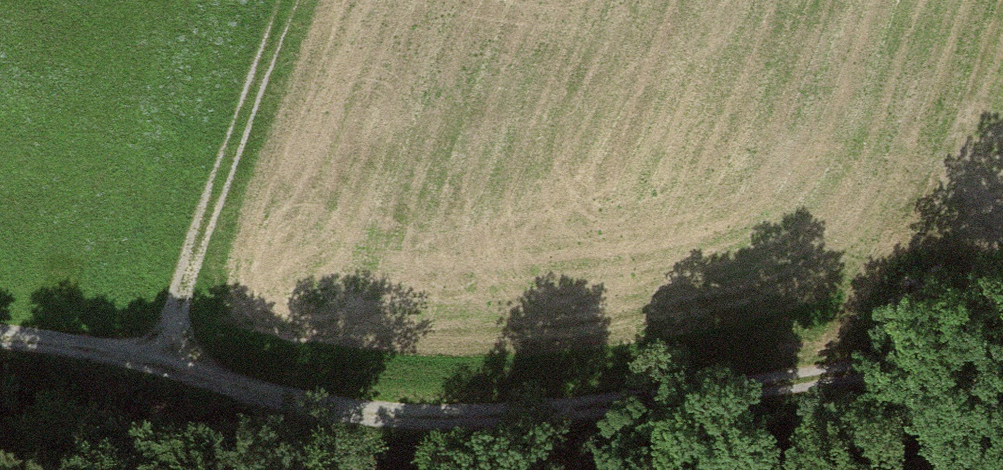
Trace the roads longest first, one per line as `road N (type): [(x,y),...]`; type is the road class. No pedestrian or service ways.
road 1 (track): [(0,345),(161,361),(392,434),(634,414),(1002,355)]
road 2 (track): [(161,361),(291,0)]

